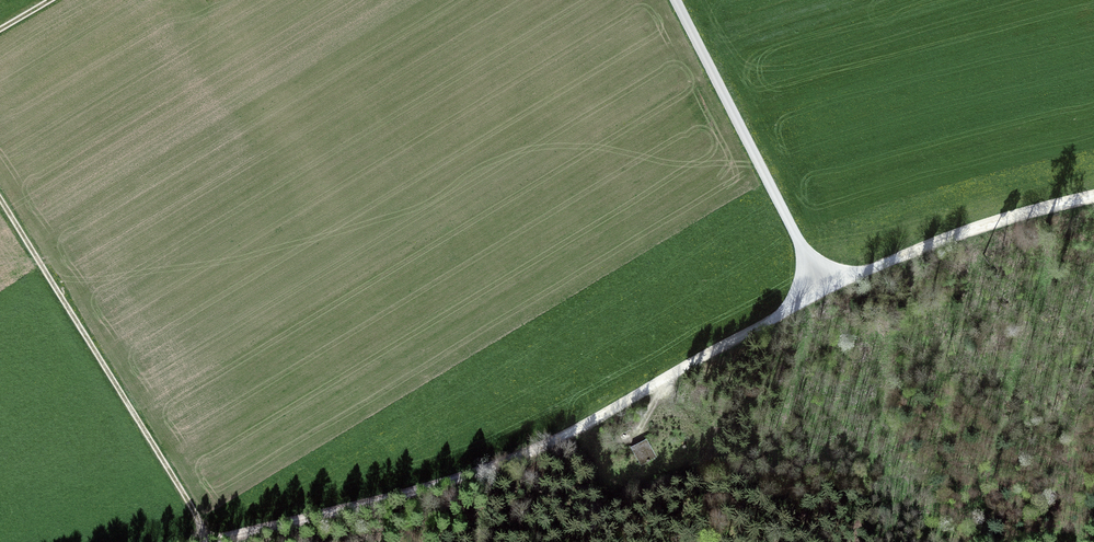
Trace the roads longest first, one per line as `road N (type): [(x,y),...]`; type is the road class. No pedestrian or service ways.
road 1 (unclassified): [(768,321),(514,456),(448,481),(198,541)]
road 2 (track): [(0,199),(211,539)]
road 3 (unclassified): [(675,0),(823,290)]
road 4 (unclassified): [(1093,197),(972,229),(872,269)]

